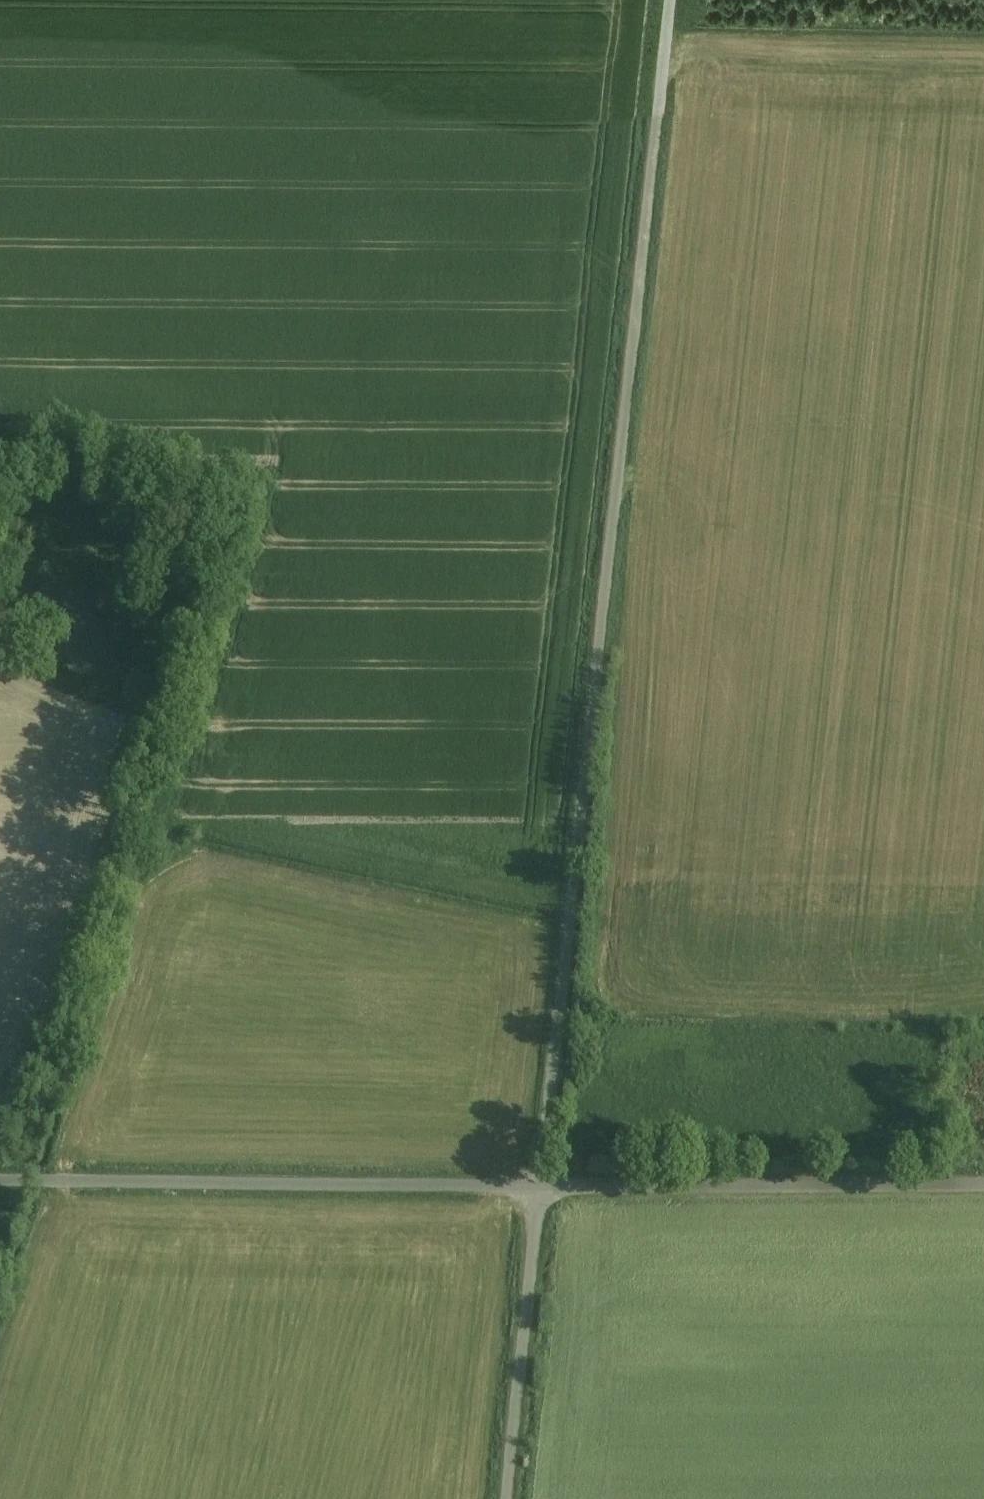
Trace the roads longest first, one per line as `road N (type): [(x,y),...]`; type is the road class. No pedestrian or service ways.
road 1 (track): [(541,1187),(673,0)]
road 2 (unclassified): [(0,1181),(541,1187)]
road 3 (unclassified): [(983,1179),(541,1187)]
road 4 (unclassified): [(508,1498),(541,1187)]

